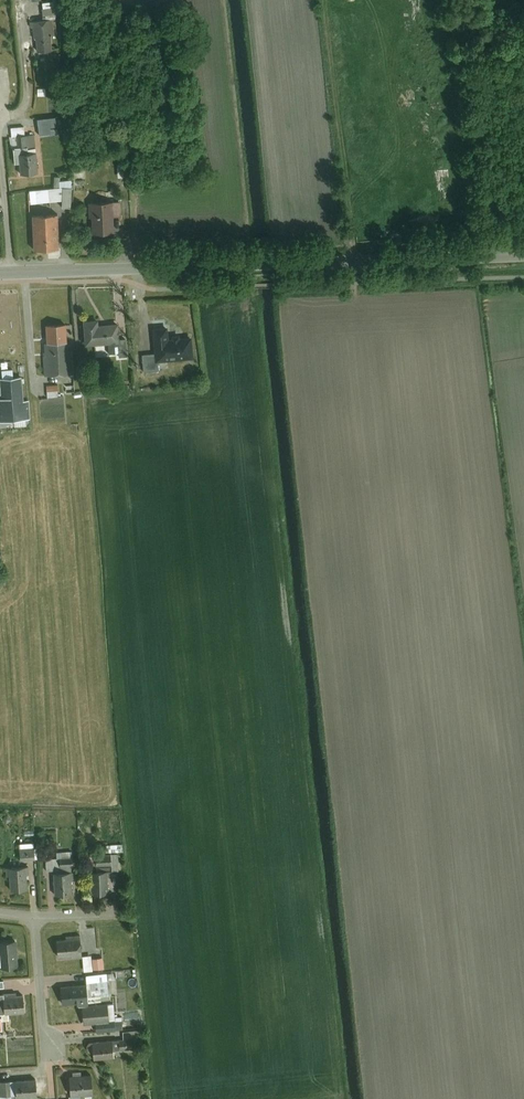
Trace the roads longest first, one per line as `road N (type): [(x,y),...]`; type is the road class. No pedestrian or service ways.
road 1 (secondary): [(10,271),(523,255)]
road 2 (residential): [(40,919),(52,1054)]
road 3 (residential): [(0,120),(23,102),(27,87),(21,0)]

